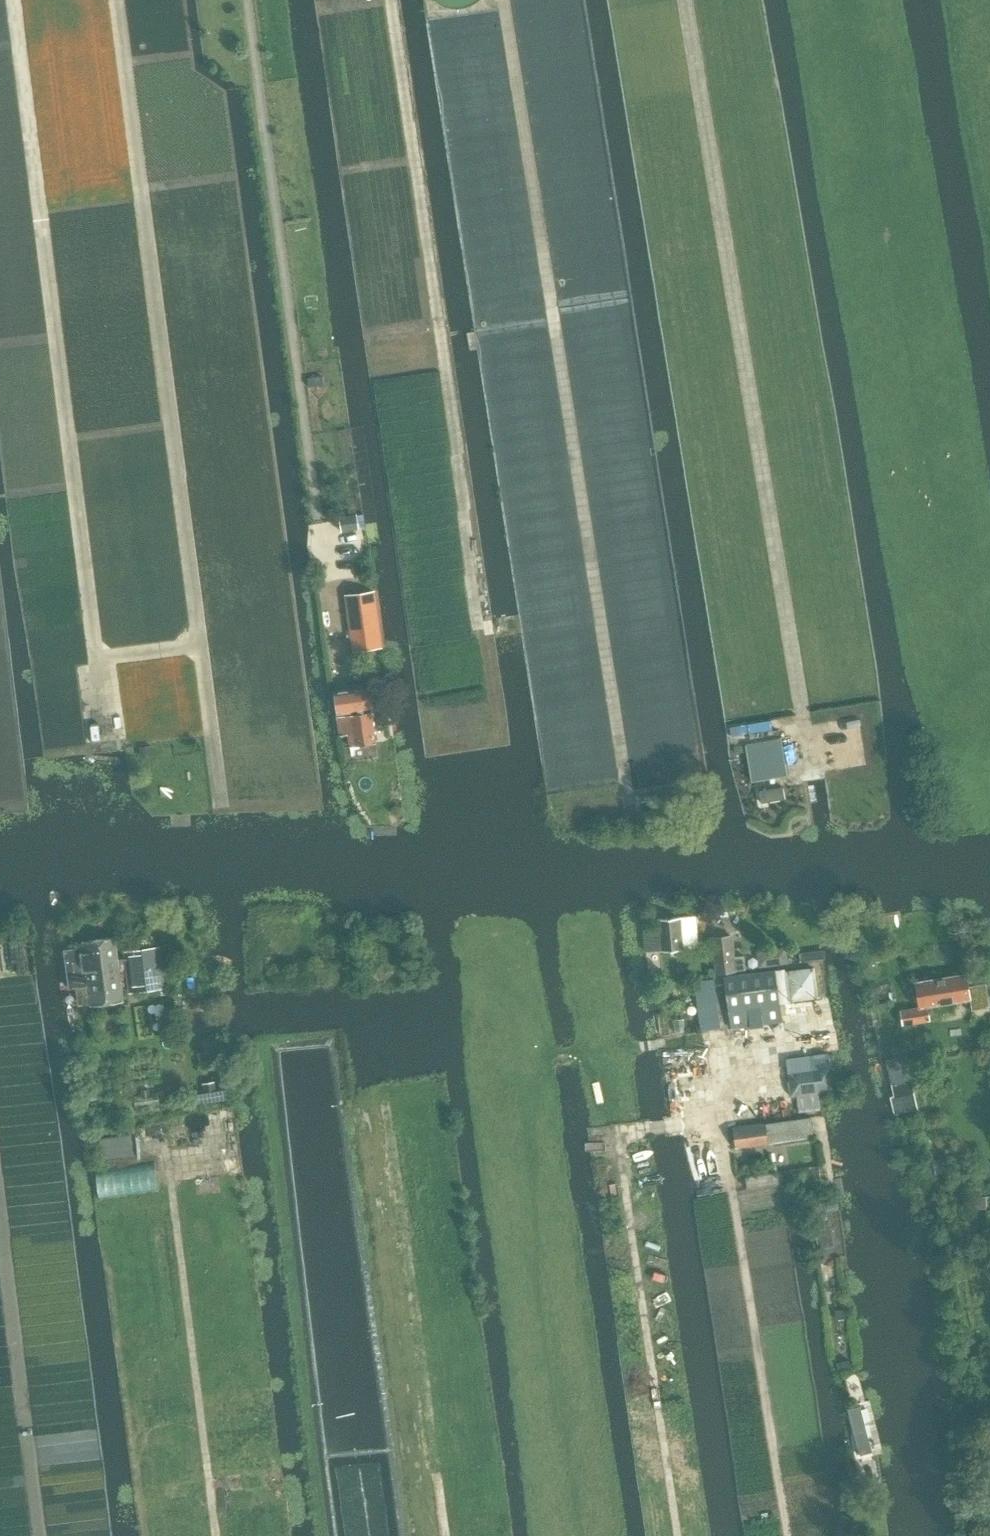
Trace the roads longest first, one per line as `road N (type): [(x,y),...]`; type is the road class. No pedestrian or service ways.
road 1 (track): [(630,786),(509,0)]
road 2 (track): [(205,650),(100,652),(17,0)]
road 3 (track): [(213,735),(118,0)]
road 4 (track): [(795,699),(680,0)]
road 5 (track): [(679,1535),(618,1133),(722,1120)]
road 6 (track): [(788,1535),(722,1120)]
road 7 (track): [(217,1535),(170,1170)]

